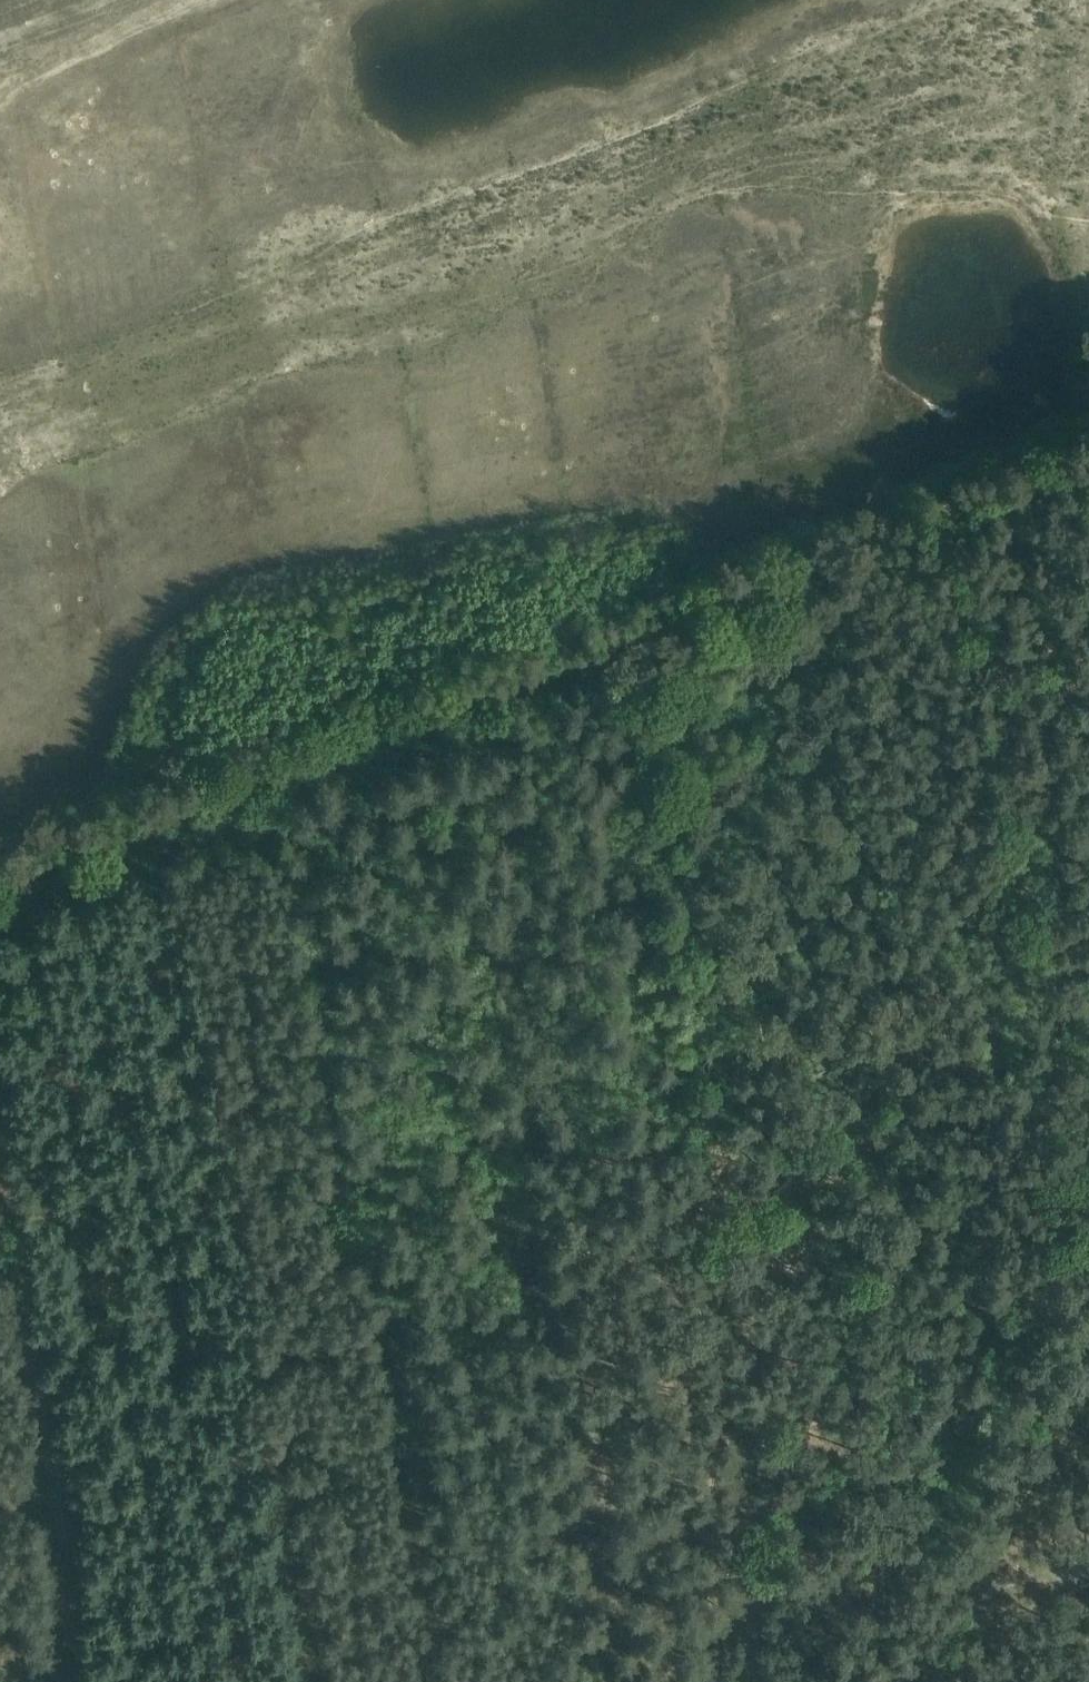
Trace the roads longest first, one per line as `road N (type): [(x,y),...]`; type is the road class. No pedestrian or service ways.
road 1 (track): [(1088,457),(0,858)]
road 2 (track): [(1088,1368),(947,1611),(887,1681)]
road 3 (track): [(1088,1578),(947,1611)]

